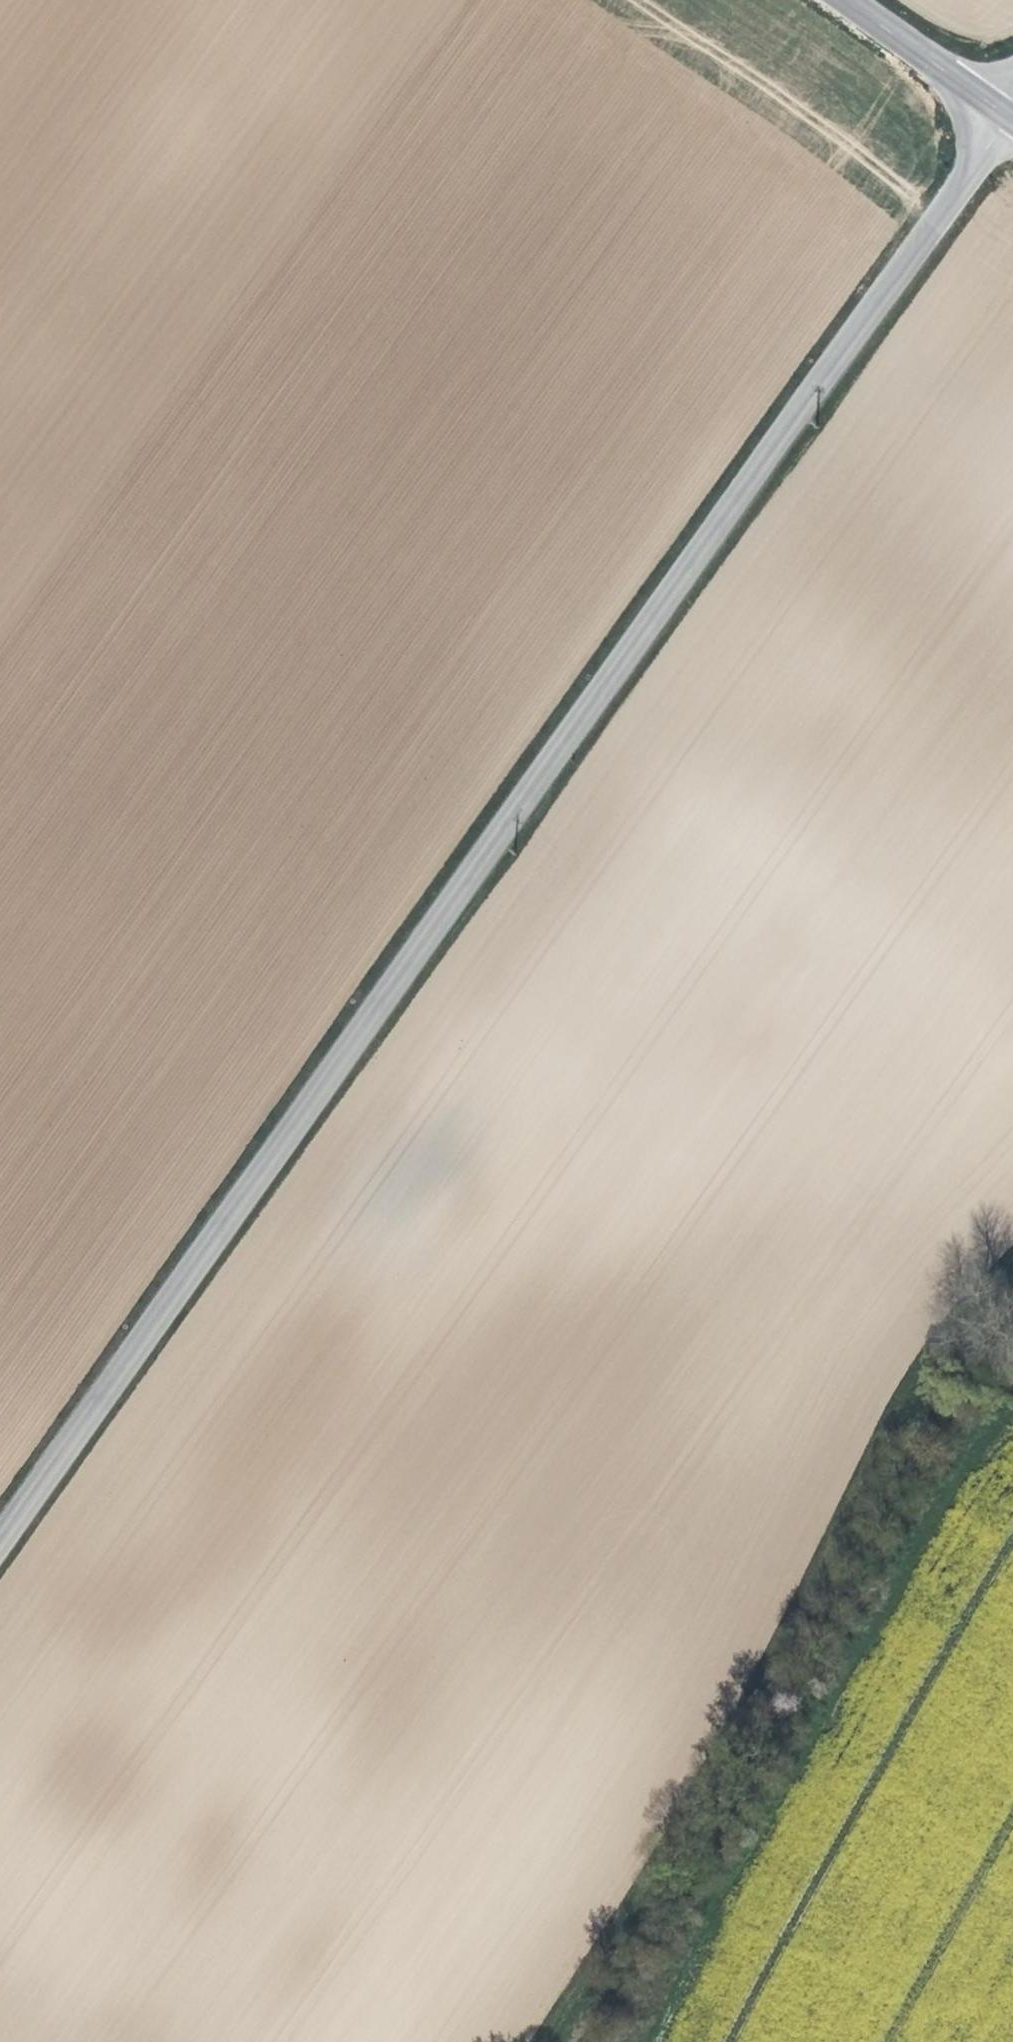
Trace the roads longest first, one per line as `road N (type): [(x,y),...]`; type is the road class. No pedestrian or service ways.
road 1 (unclassified): [(1009,109),(0,1522)]
road 2 (tertiary): [(854,0),(1009,109)]

